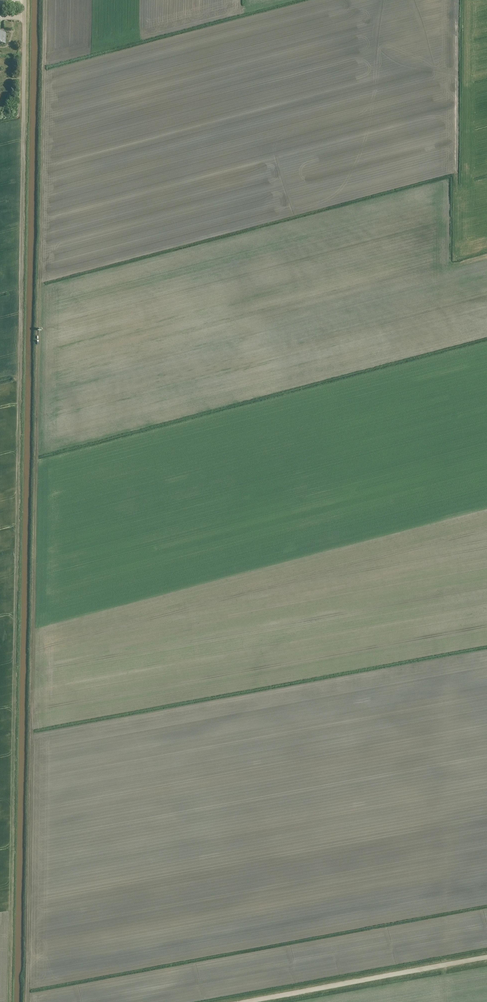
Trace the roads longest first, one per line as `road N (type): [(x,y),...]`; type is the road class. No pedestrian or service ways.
road 1 (unclassified): [(246,1001),(486,958)]

